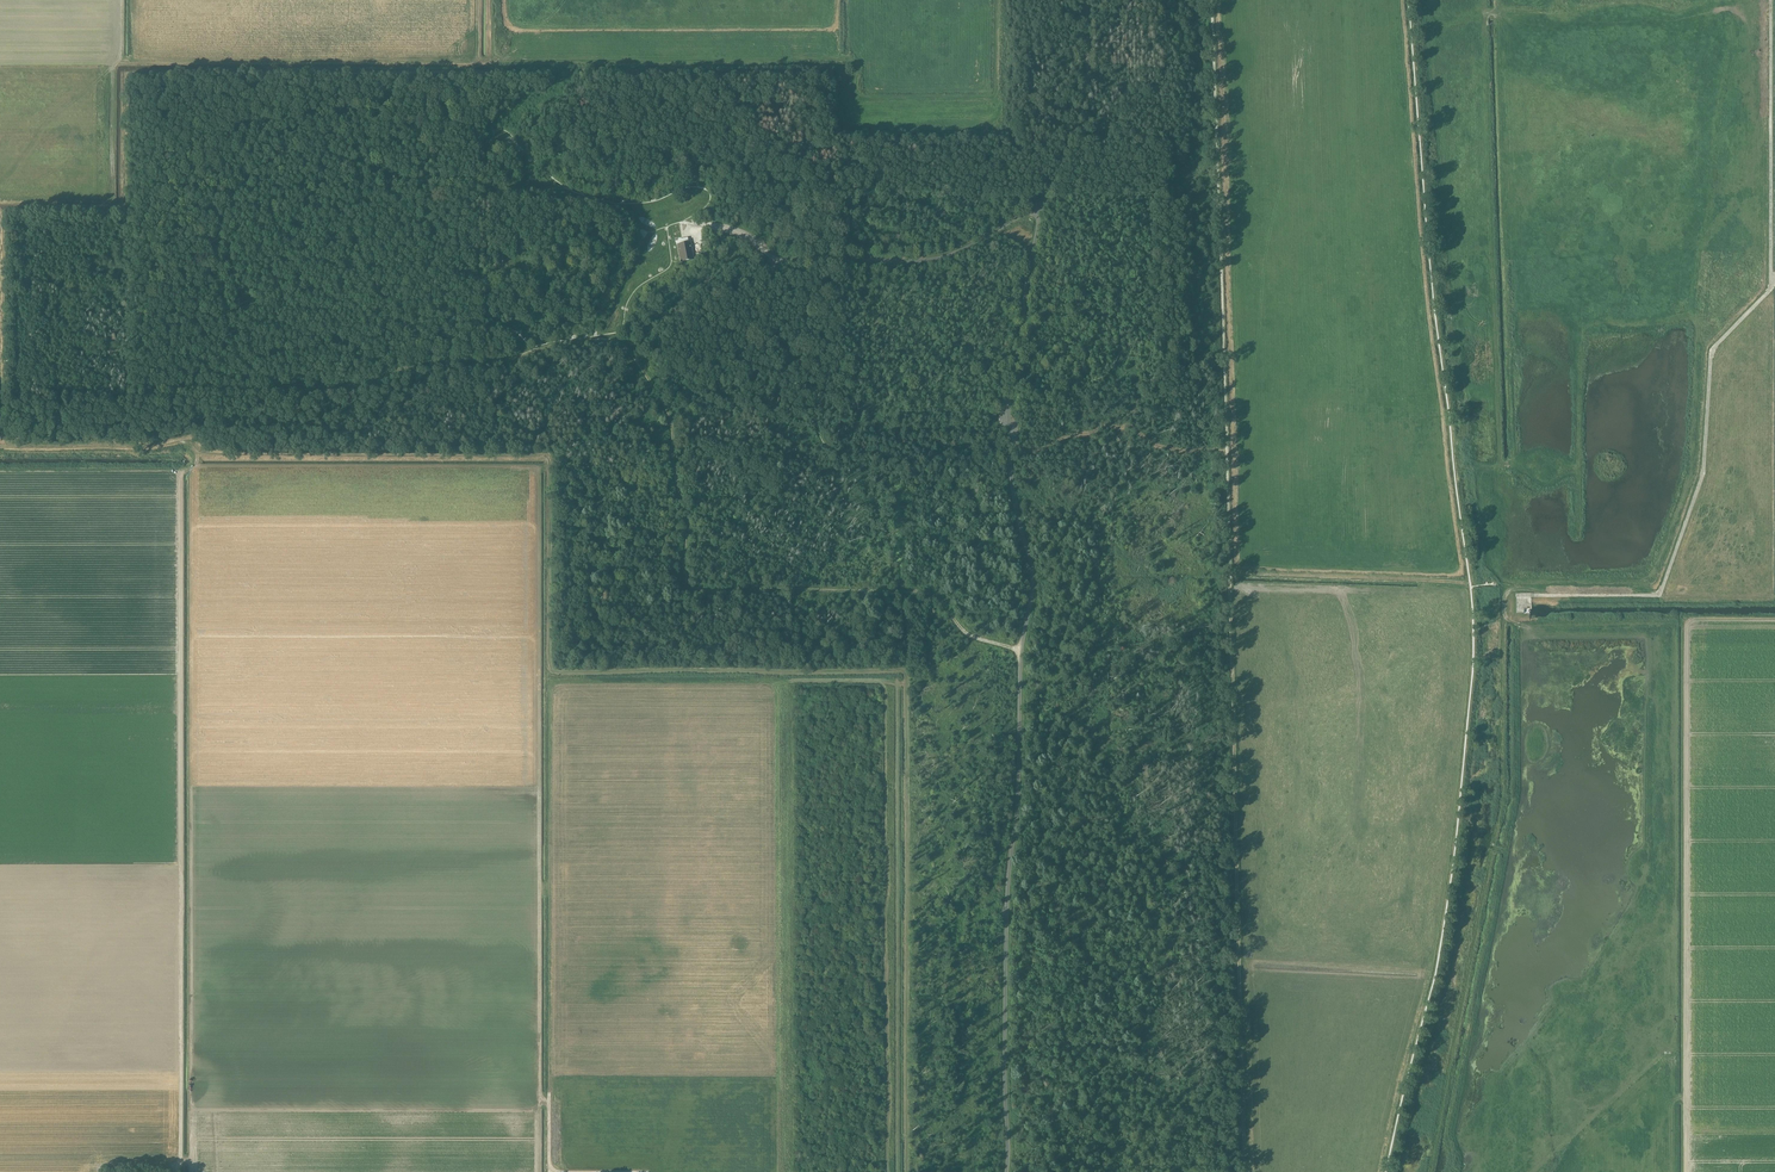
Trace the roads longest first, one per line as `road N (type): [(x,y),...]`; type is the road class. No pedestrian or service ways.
road 1 (unclassified): [(1006,1171),(1008,881),(1020,658),(1032,589),(1010,473),(1009,398),(1040,210)]
road 2 (track): [(459,76),(125,74),(125,207),(3,213),(4,450)]
road 3 (track): [(1770,0),(1770,289),(1711,351),(1703,474),(1660,595),(1531,595)]
road 4 (track): [(0,450),(132,450),(221,429),(260,410),(287,390),(236,351),(216,265),(219,231),(238,190),(273,162),(306,156),(427,187)]
road 5 (track): [(1245,1171),(1231,573)]
road 6 (track): [(1504,587),(1503,791),(1429,1171)]
road 7 (track): [(194,436),(207,456),(547,458),(547,679)]
road 8 (track): [(905,1171),(908,590)]
road 9 (track): [(625,347),(670,419),(689,586),(893,590)]
road 10 (track): [(1227,439),(1213,0)]
road 11 (track): [(861,97),(859,68),(848,59),(496,61)]
road 12 (track): [(547,671),(905,670)]
road 13 (unclassified): [(706,227),(781,259),(917,260),(959,251),(1040,210)]
road 14 (track): [(287,390),(349,385),(426,363),(508,359),(562,343),(625,347)]
road 15 (track): [(1231,573),(1470,583)]
road 16 (track): [(997,0),(994,96),(861,97)]
road 17 (unclassified): [(1040,210),(1086,90),(1085,0)]
road 18 (track): [(893,590),(930,593),(967,633),(1021,651)]
road 19 (track): [(1231,573),(1227,439)]

